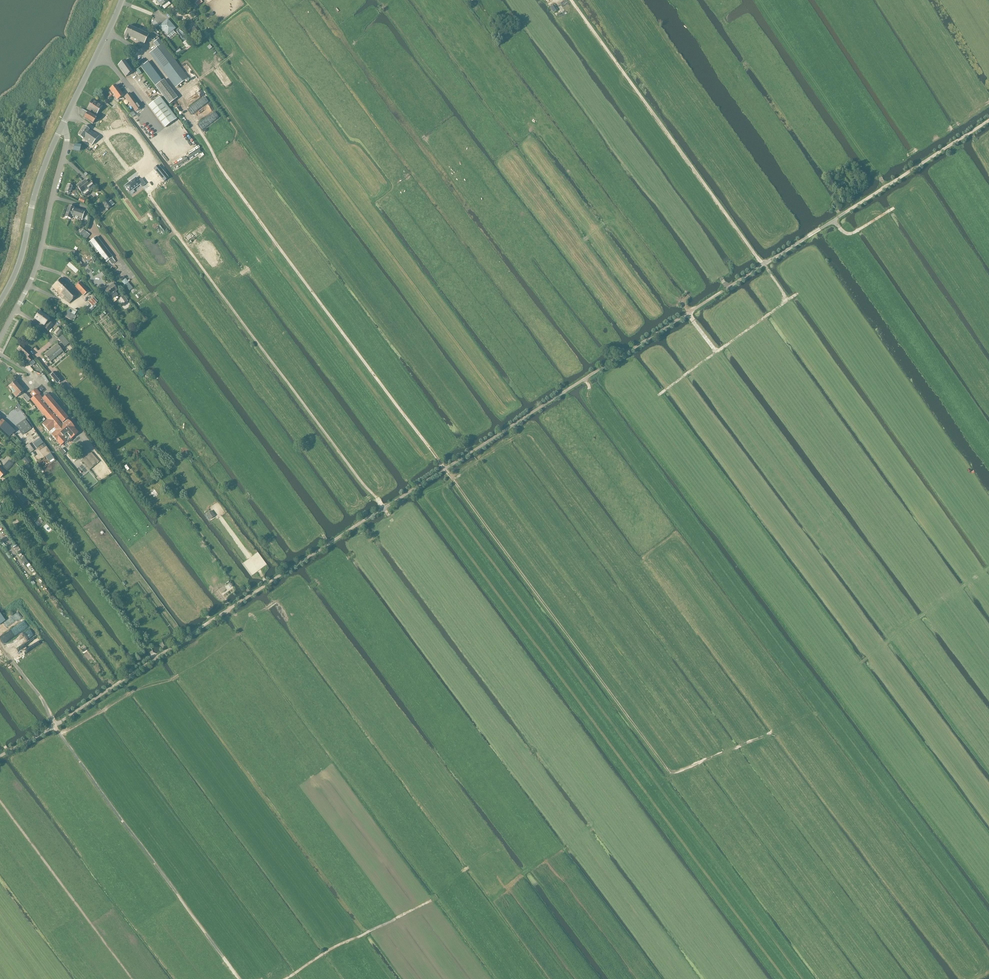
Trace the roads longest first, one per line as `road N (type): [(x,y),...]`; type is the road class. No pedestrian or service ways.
road 1 (track): [(0,757),(764,265)]
road 2 (track): [(671,774),(198,132)]
road 3 (track): [(240,978),(0,642)]
road 4 (track): [(383,508),(178,237)]
road 5 (track): [(764,265),(571,0)]
road 6 (track): [(764,265),(988,121)]
road 7 (residential): [(0,340),(37,267),(67,141),(62,126)]
road 8 (track): [(132,978),(0,801)]
road 9 (track): [(155,659),(25,487)]
road 10 (tertiary): [(62,126),(0,302)]
road 11 (track): [(659,395),(798,294)]
road 12 (track): [(431,901),(285,978)]
road 13 (tertiary): [(62,126),(122,0)]
road 14 (track): [(383,508),(390,526),(304,590)]

